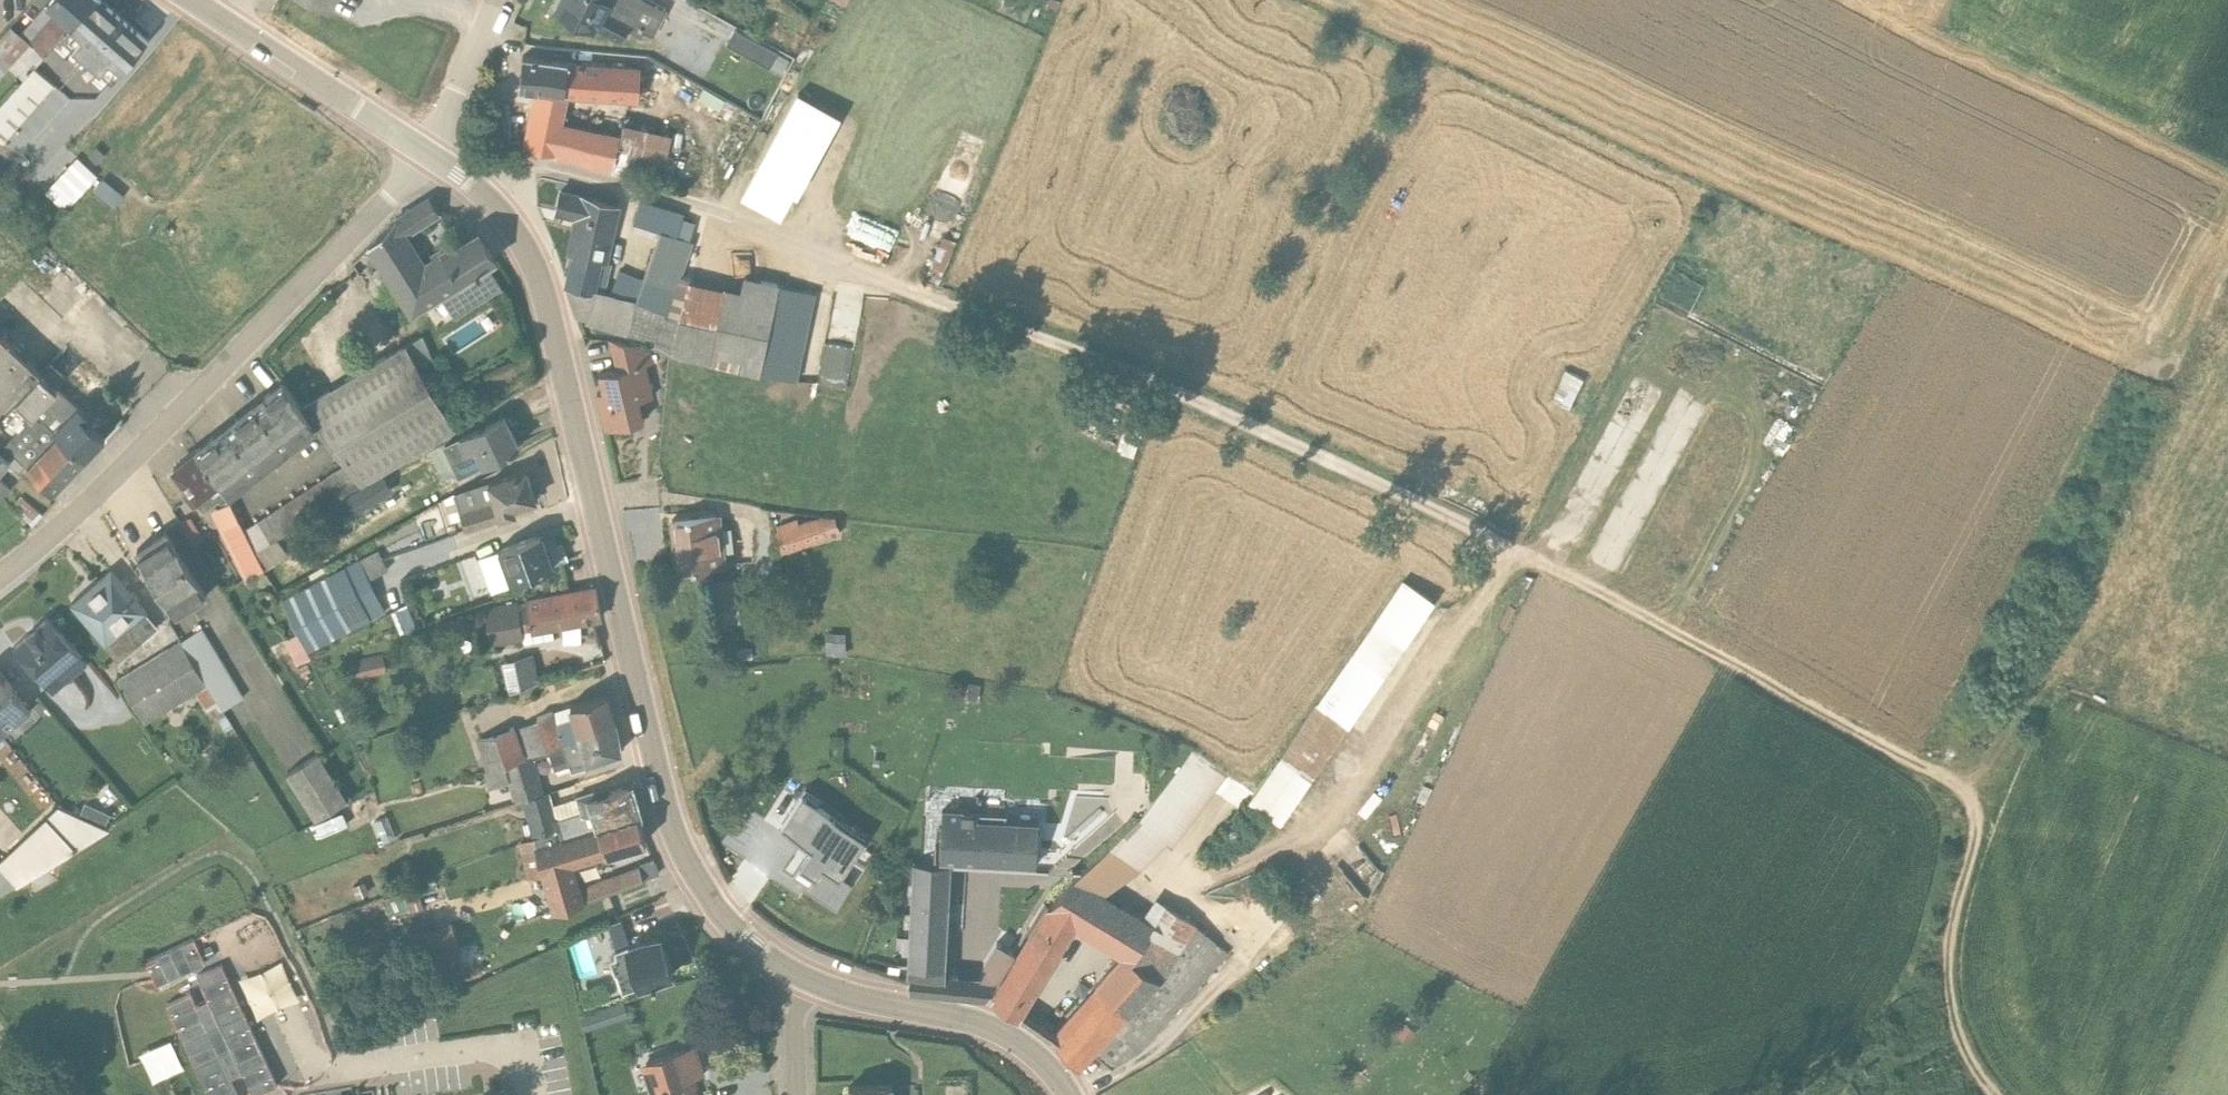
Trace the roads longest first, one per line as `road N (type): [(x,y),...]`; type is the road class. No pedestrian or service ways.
road 1 (track): [(880,265),(1118,348),(1350,454),(1963,779),(1978,813),(1942,938),(1948,1005),(1975,1059),(2010,1094)]
road 2 (residential): [(807,975),(722,907),(680,839),(541,269),(489,187)]
road 3 (residential): [(0,569),(89,493),(422,140)]
road 4 (unclassified): [(489,187),(541,155),(880,265)]
road 5 (residential): [(1069,1094),(1024,1042),(1000,1027),(807,975)]
road 6 (residential): [(422,140),(205,0)]
road 7 (residential): [(494,0),(422,140)]
road 8 (track): [(1963,779),(2048,662)]
road 9 (residential): [(807,975),(795,1019),(798,1094)]

